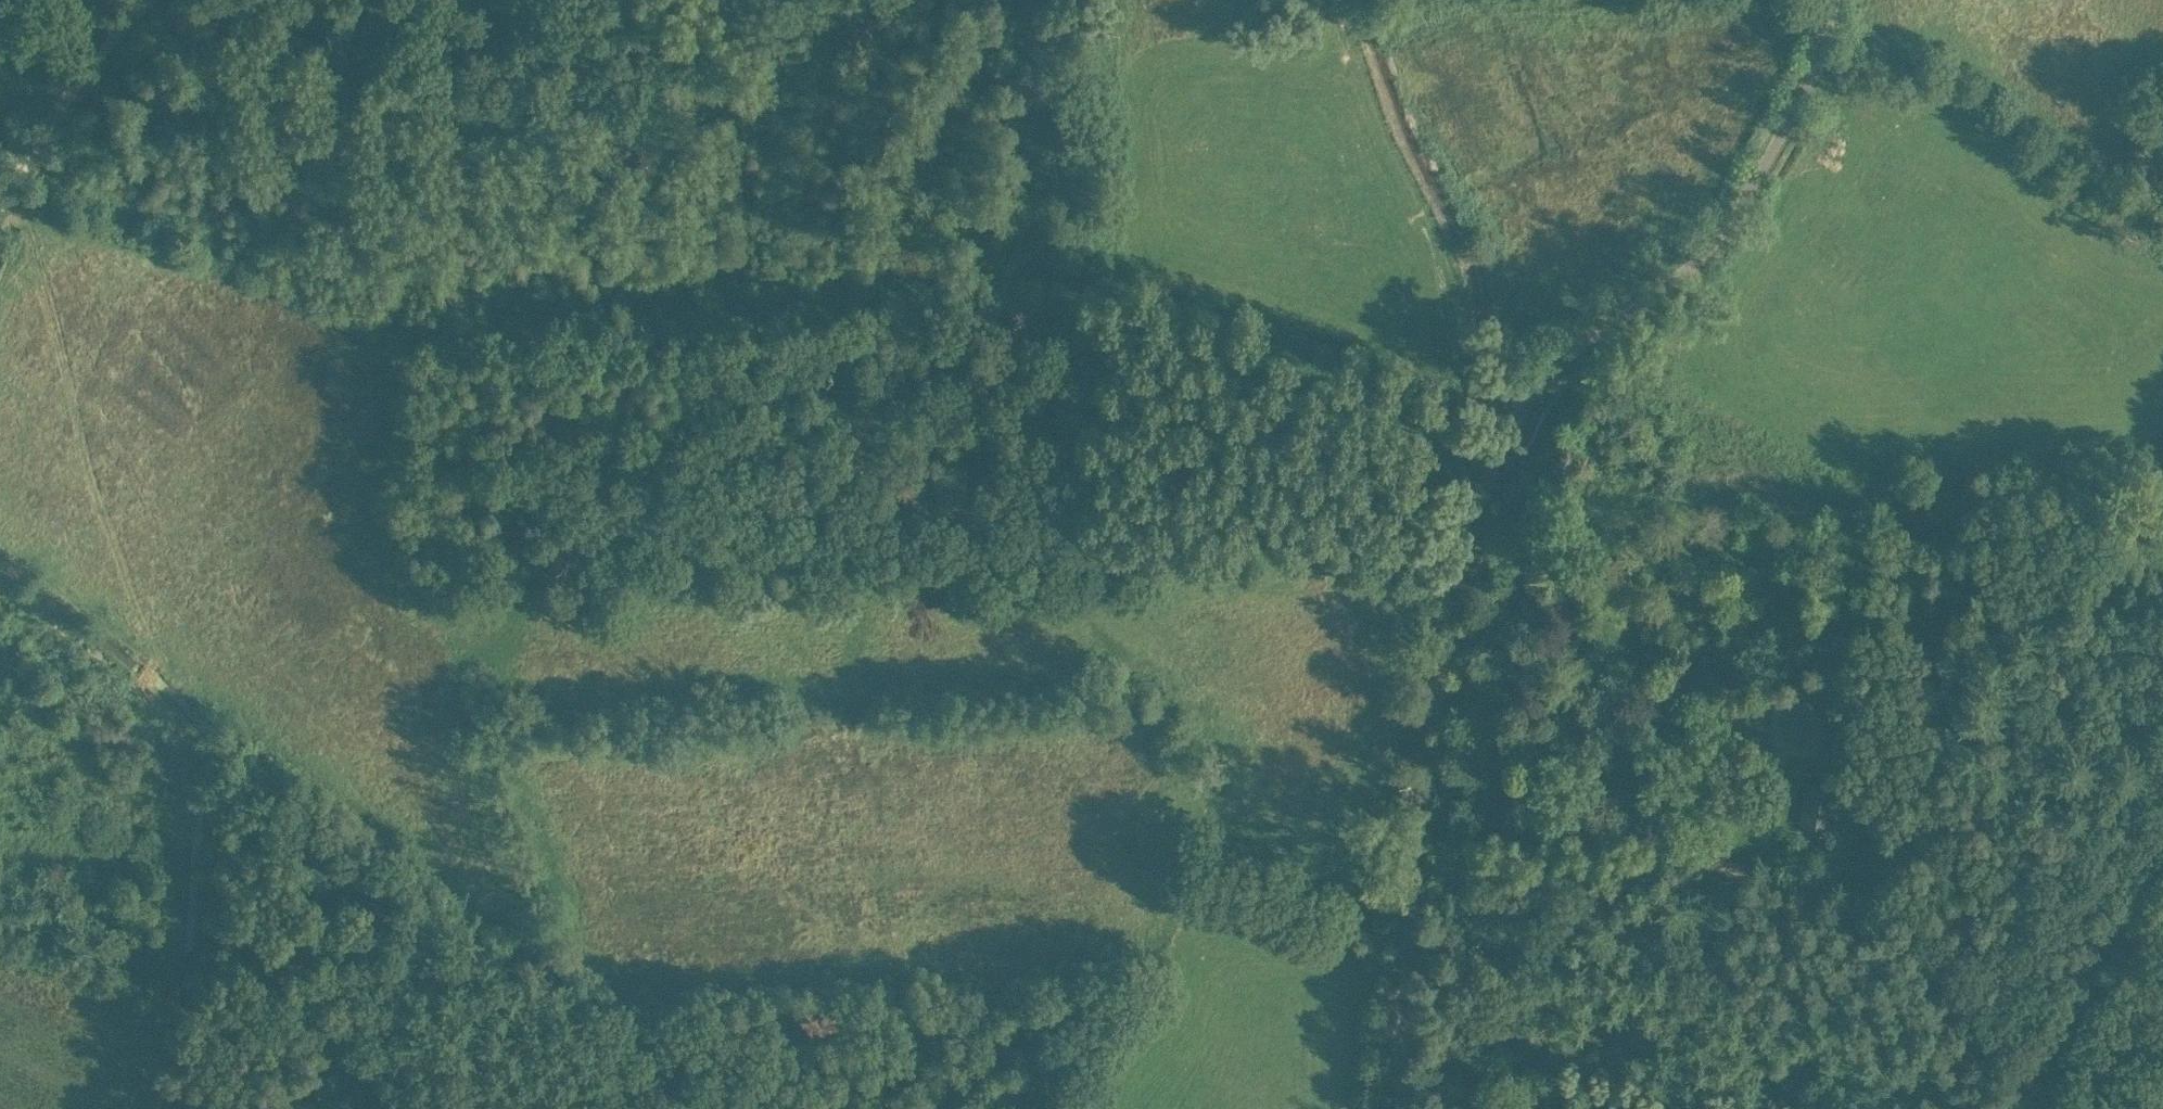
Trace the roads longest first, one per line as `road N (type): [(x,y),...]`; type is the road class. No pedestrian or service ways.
road 1 (unclassified): [(1402,1108),(1398,1042),(1411,872),(1440,674),(1467,539),(1508,427),(1572,351),(1709,249),(1768,163),(1832,0)]
road 2 (track): [(0,200),(72,90),(145,0)]
road 3 (track): [(55,116),(32,102),(19,82),(13,48),(26,0)]

